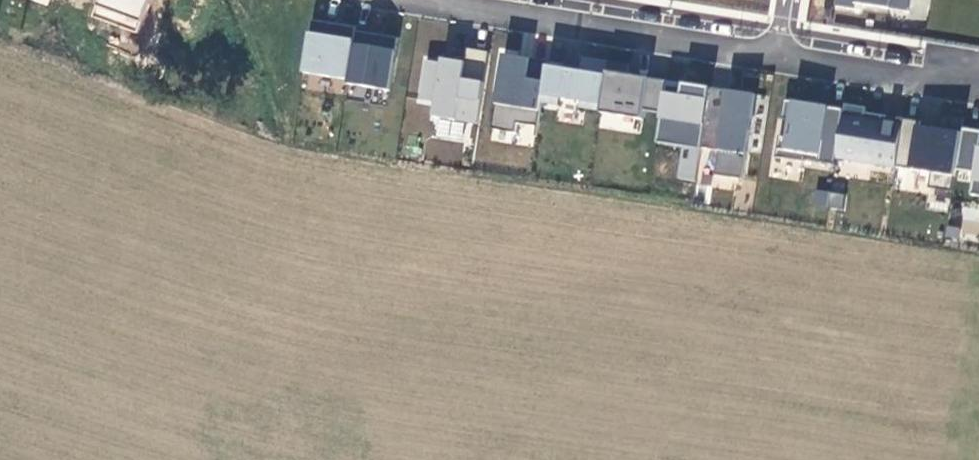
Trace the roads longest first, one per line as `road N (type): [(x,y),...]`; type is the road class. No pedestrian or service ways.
road 1 (residential): [(465,0),(783,52)]
road 2 (residential): [(783,52),(978,83)]

